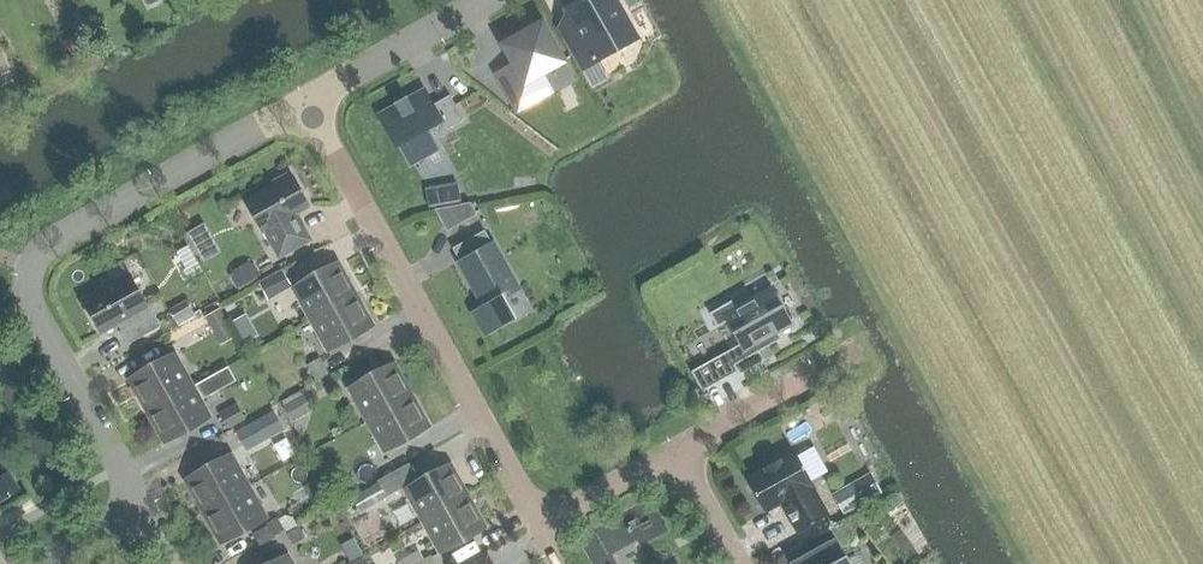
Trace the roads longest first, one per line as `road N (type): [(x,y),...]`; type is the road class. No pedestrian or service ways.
road 1 (residential): [(306,104),(536,529),(677,451)]
road 2 (residential): [(30,269),(58,237),(306,104)]
road 3 (residential): [(30,269),(32,306),(143,508)]
road 4 (residential): [(306,104),(488,0)]
road 5 (residential): [(677,451),(847,358)]
road 6 (residential): [(677,451),(740,563)]

